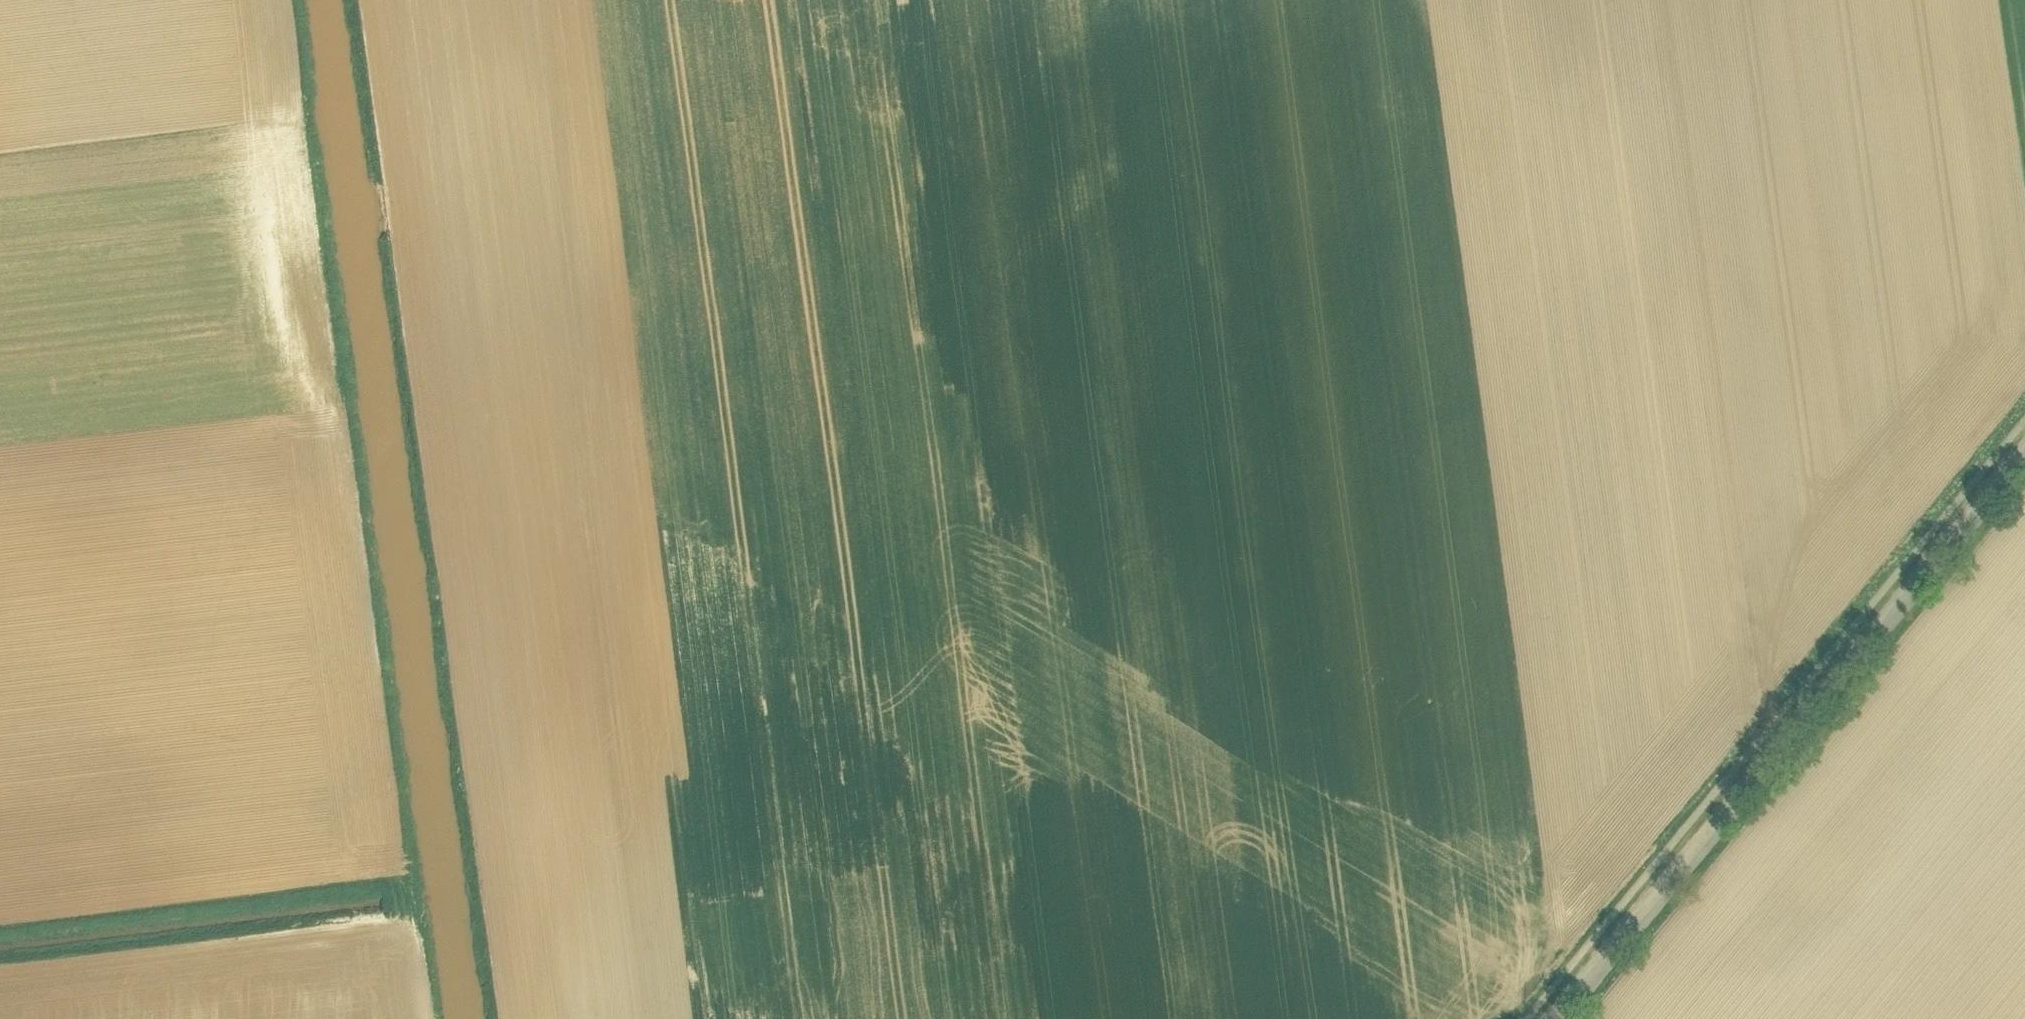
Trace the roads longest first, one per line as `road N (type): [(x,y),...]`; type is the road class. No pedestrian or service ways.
road 1 (unclassified): [(2024,457),(1555,1018)]

